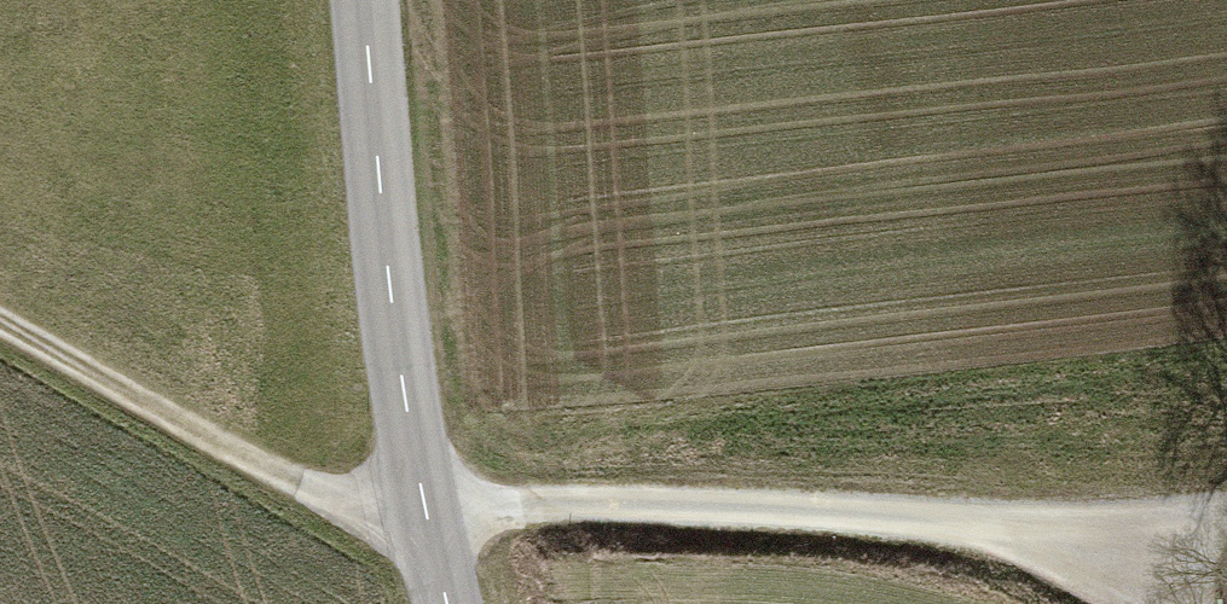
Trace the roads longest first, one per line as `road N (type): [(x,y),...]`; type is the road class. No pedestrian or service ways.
road 1 (track): [(0,325),(302,492),(533,508),(991,518),(1226,509)]
road 2 (unclassified): [(455,603),(413,421),(376,0)]
road 3 (track): [(991,518),(1147,603)]

